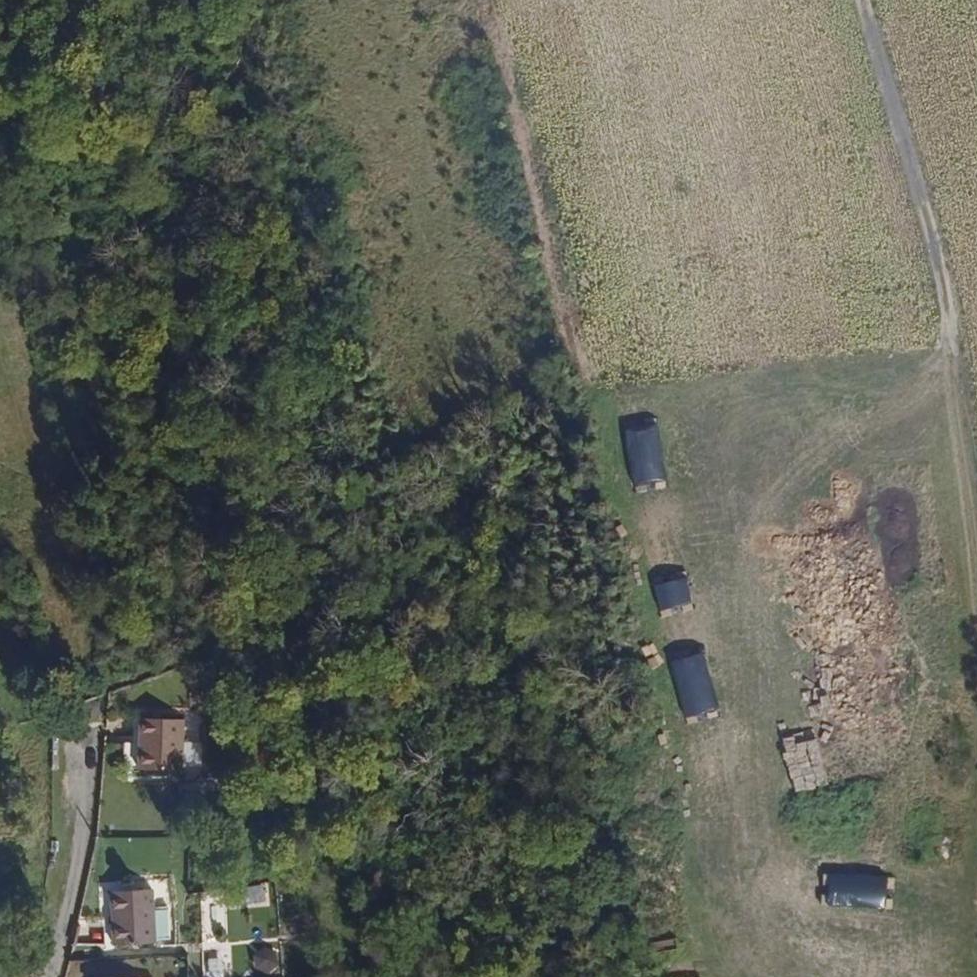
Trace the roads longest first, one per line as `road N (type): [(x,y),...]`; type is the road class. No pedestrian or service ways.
road 1 (track): [(976,428),(951,303),(863,0)]
road 2 (unclassified): [(88,752),(84,842),(55,976)]

